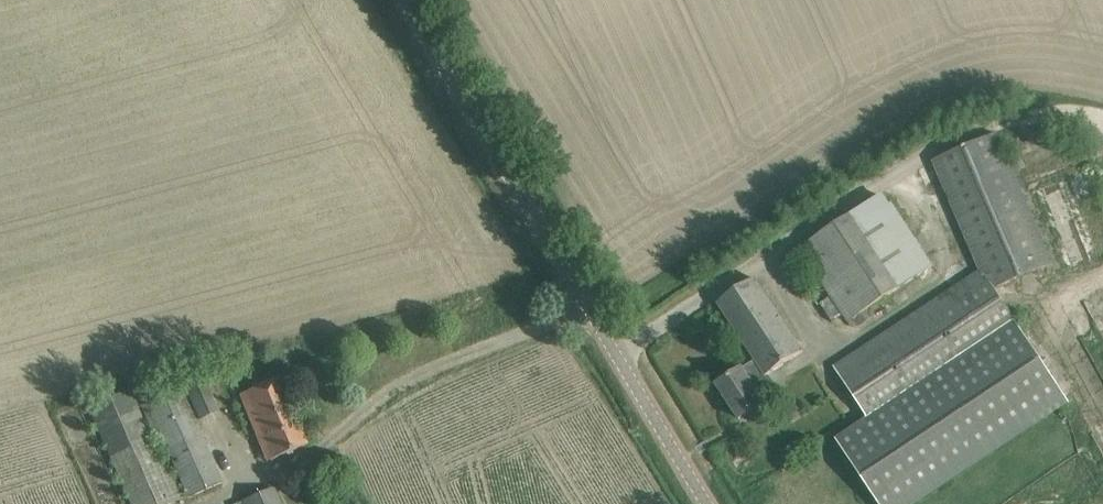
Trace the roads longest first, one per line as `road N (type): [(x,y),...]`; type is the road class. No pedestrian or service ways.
road 1 (unclassified): [(711,503),(404,0)]

